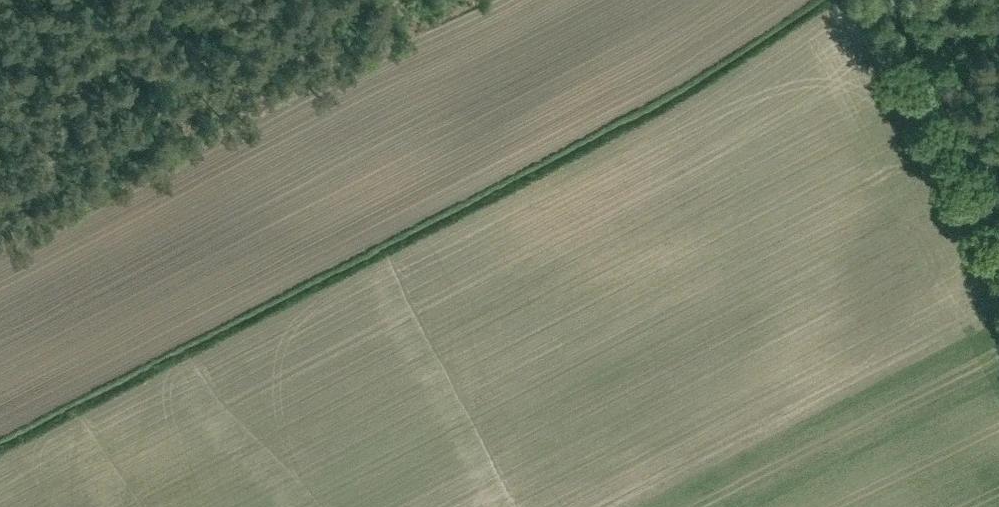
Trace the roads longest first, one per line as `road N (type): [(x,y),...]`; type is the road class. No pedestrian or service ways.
road 1 (unclassified): [(904,0),(998,187)]

